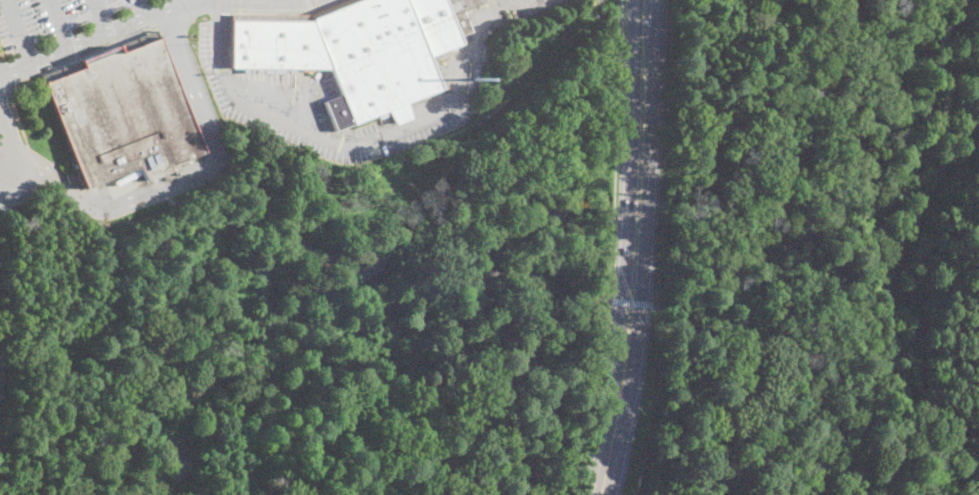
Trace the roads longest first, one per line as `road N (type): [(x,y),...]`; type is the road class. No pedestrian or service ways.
road 1 (primary): [(647,31),(632,303),(601,494)]

